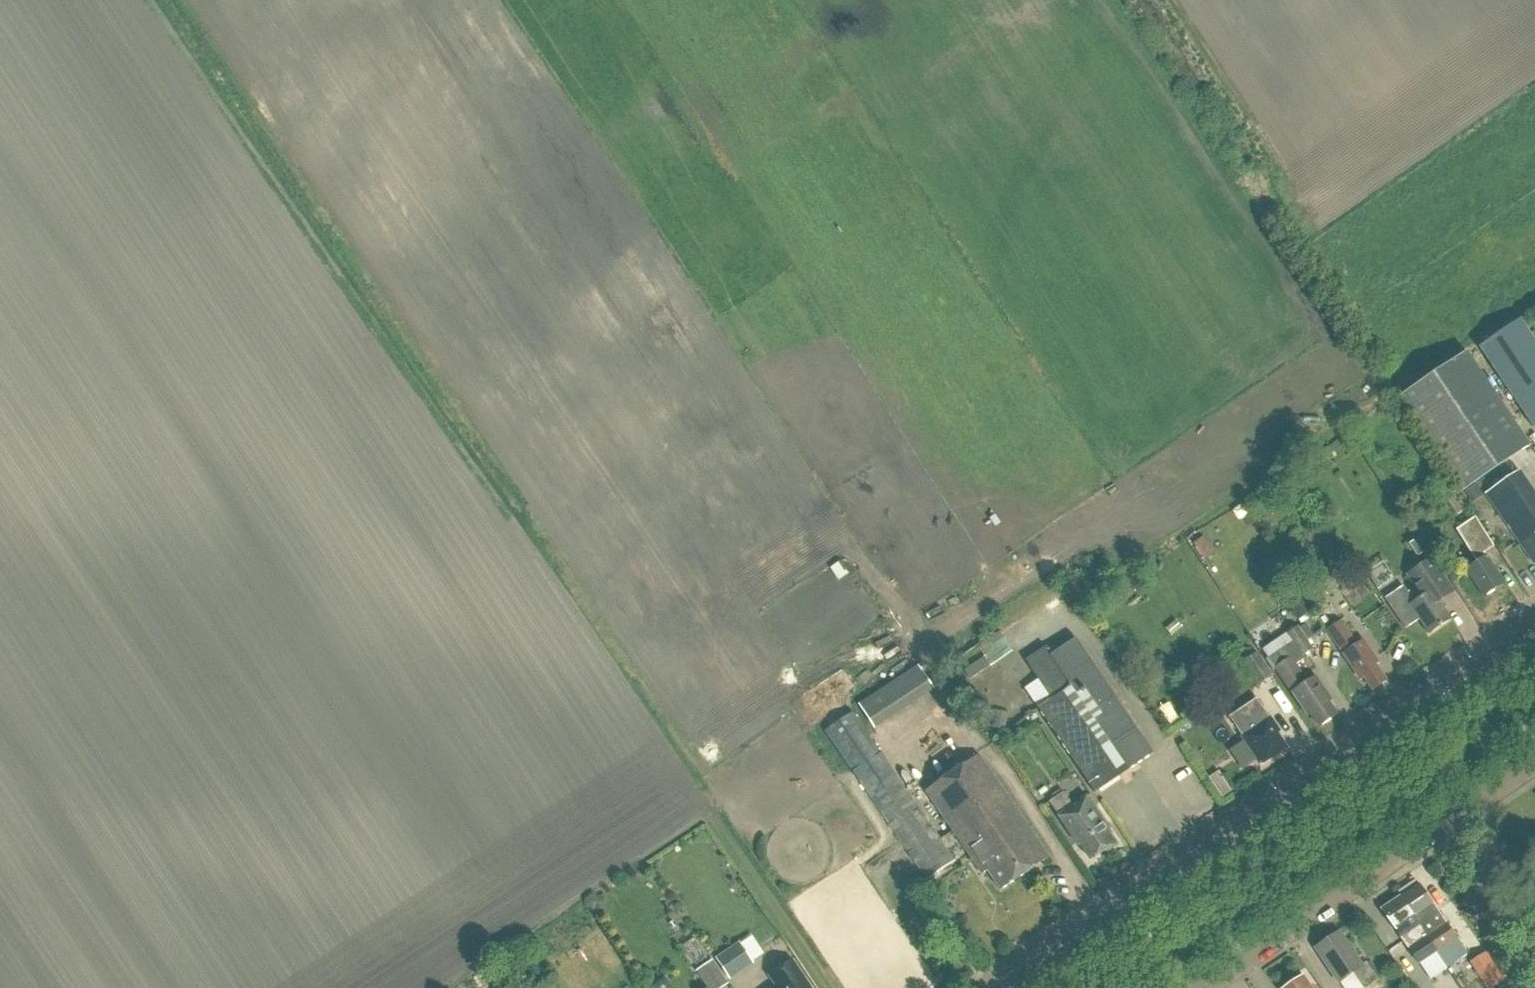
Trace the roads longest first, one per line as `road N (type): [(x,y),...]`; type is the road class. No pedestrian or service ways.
road 1 (secondary): [(1008,987),(1534,632)]
road 2 (residential): [(1200,987),(1534,761)]

